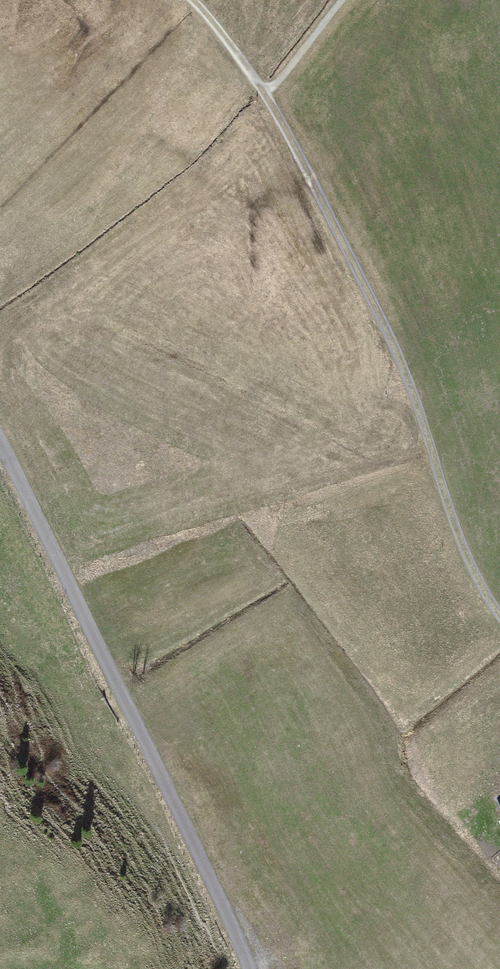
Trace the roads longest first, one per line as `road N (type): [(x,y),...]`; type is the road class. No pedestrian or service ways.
road 1 (unclassified): [(0,443),(250,968)]
road 2 (track): [(264,92),(399,359),(456,528),(499,617)]

